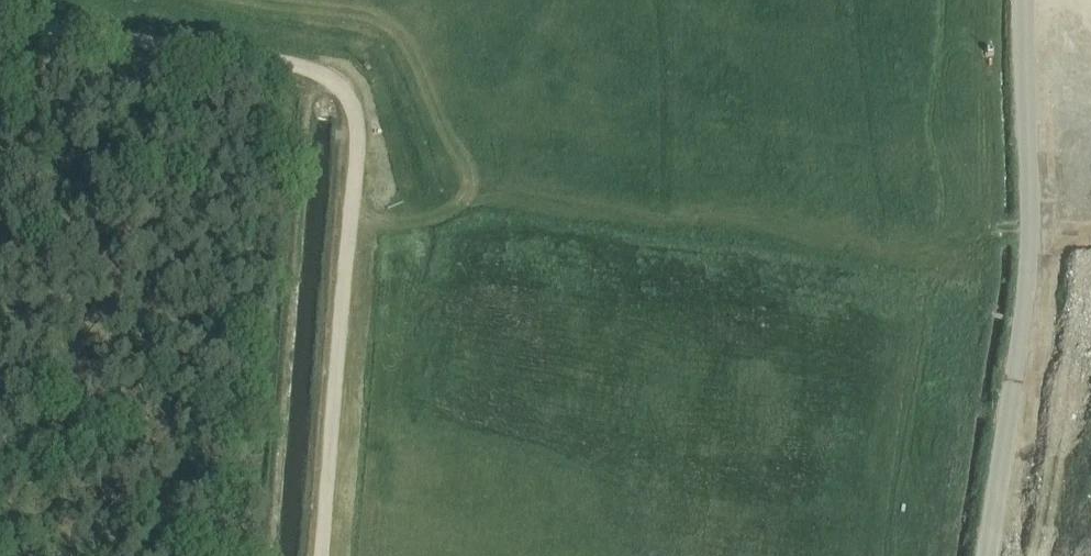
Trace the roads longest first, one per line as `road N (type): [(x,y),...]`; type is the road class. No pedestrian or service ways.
road 1 (track): [(0,15),(286,59),(327,76),(354,108),(325,555)]

